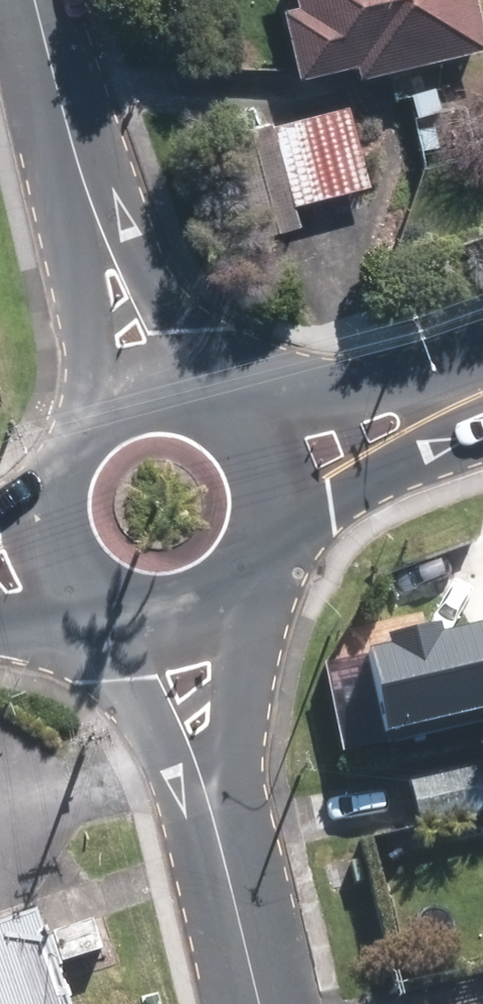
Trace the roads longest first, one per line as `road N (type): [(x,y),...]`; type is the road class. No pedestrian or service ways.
road 1 (secondary): [(473,403),(256,548)]
road 2 (secondary): [(228,430),(473,403)]
road 3 (residential): [(45,0),(102,222)]
road 4 (residential): [(102,222),(211,421)]
road 5 (residential): [(244,569),(215,790)]
road 6 (residential): [(215,790),(264,1003)]
road 7 (residential): [(73,437),(102,222)]
road 8 (residential): [(215,790),(116,613)]
road 9 (secondary): [(103,606),(79,591),(54,557),(44,515),(51,473)]
road 10 (secondary): [(73,437),(107,412),(149,402),(211,421)]
road 11 (secondary): [(244,569),(200,610),(158,620),(116,613)]
road 12 (secondary): [(228,430),(253,465),(263,506),(256,548)]

